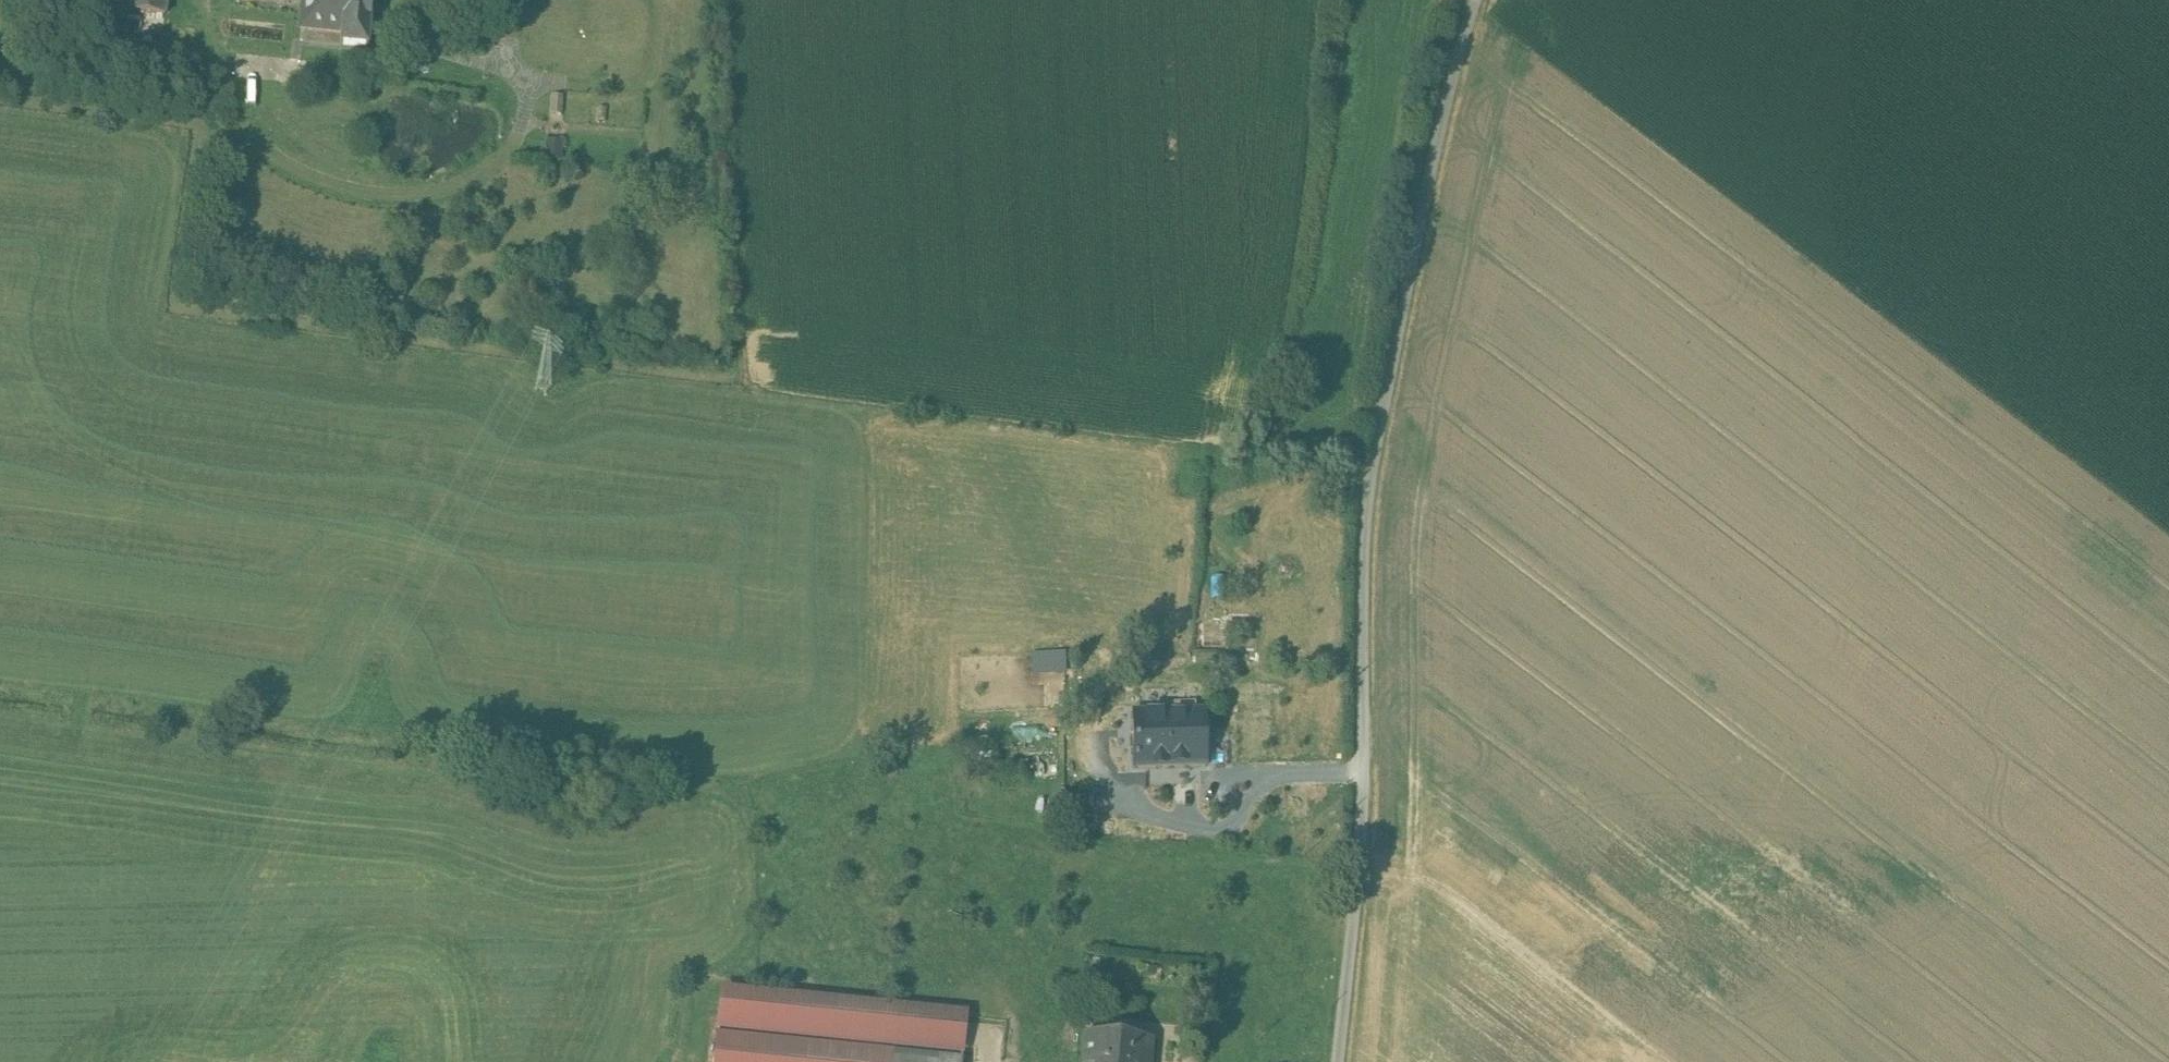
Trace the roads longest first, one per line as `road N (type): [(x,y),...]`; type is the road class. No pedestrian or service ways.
road 1 (unclassified): [(1475,0),(1434,157),(1370,479),(1364,778),(1338,1061)]

